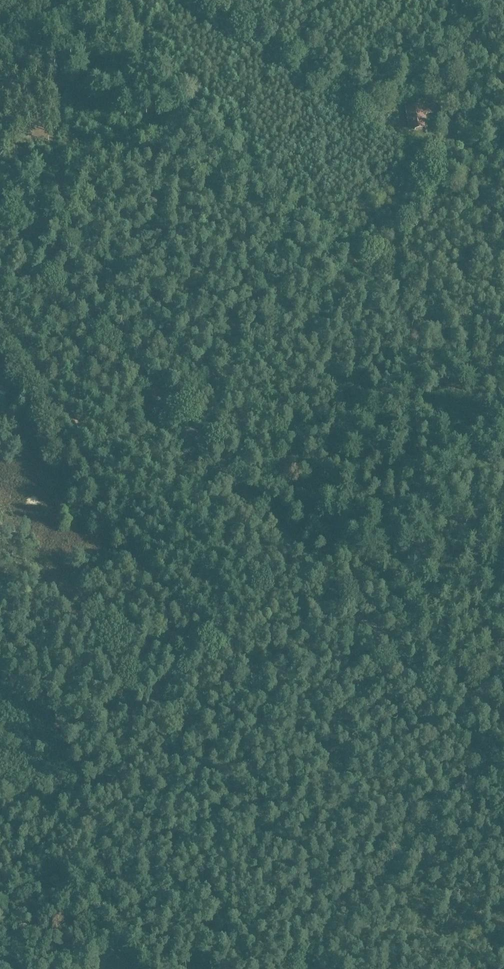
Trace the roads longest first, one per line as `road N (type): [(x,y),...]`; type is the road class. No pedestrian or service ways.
road 1 (unclassified): [(503,781),(0,216)]
road 2 (track): [(503,405),(95,0)]
road 3 (track): [(479,754),(310,968)]
road 4 (track): [(369,632),(503,565)]

